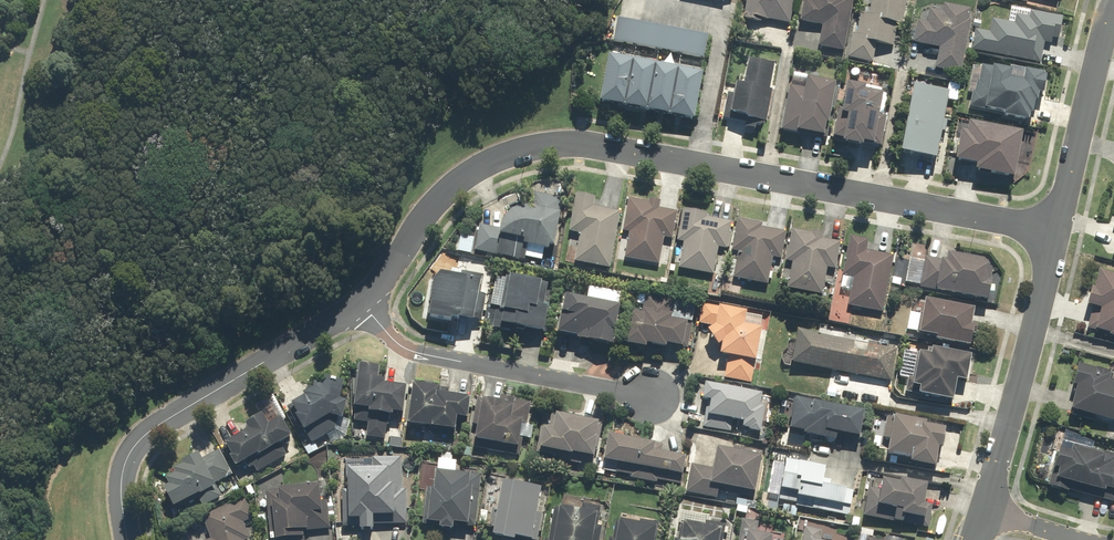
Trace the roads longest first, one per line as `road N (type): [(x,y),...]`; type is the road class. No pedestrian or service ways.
road 1 (residential): [(1057,232),(555,143),(470,172),(430,208),(358,306)]
road 2 (residential): [(358,306),(130,450),(119,484),(126,539)]
road 3 (residential): [(358,306),(410,351),(653,395)]
road 4 (tertiary): [(982,511),(1057,232)]
road 5 (tertiary): [(1057,232),(1113,2)]

